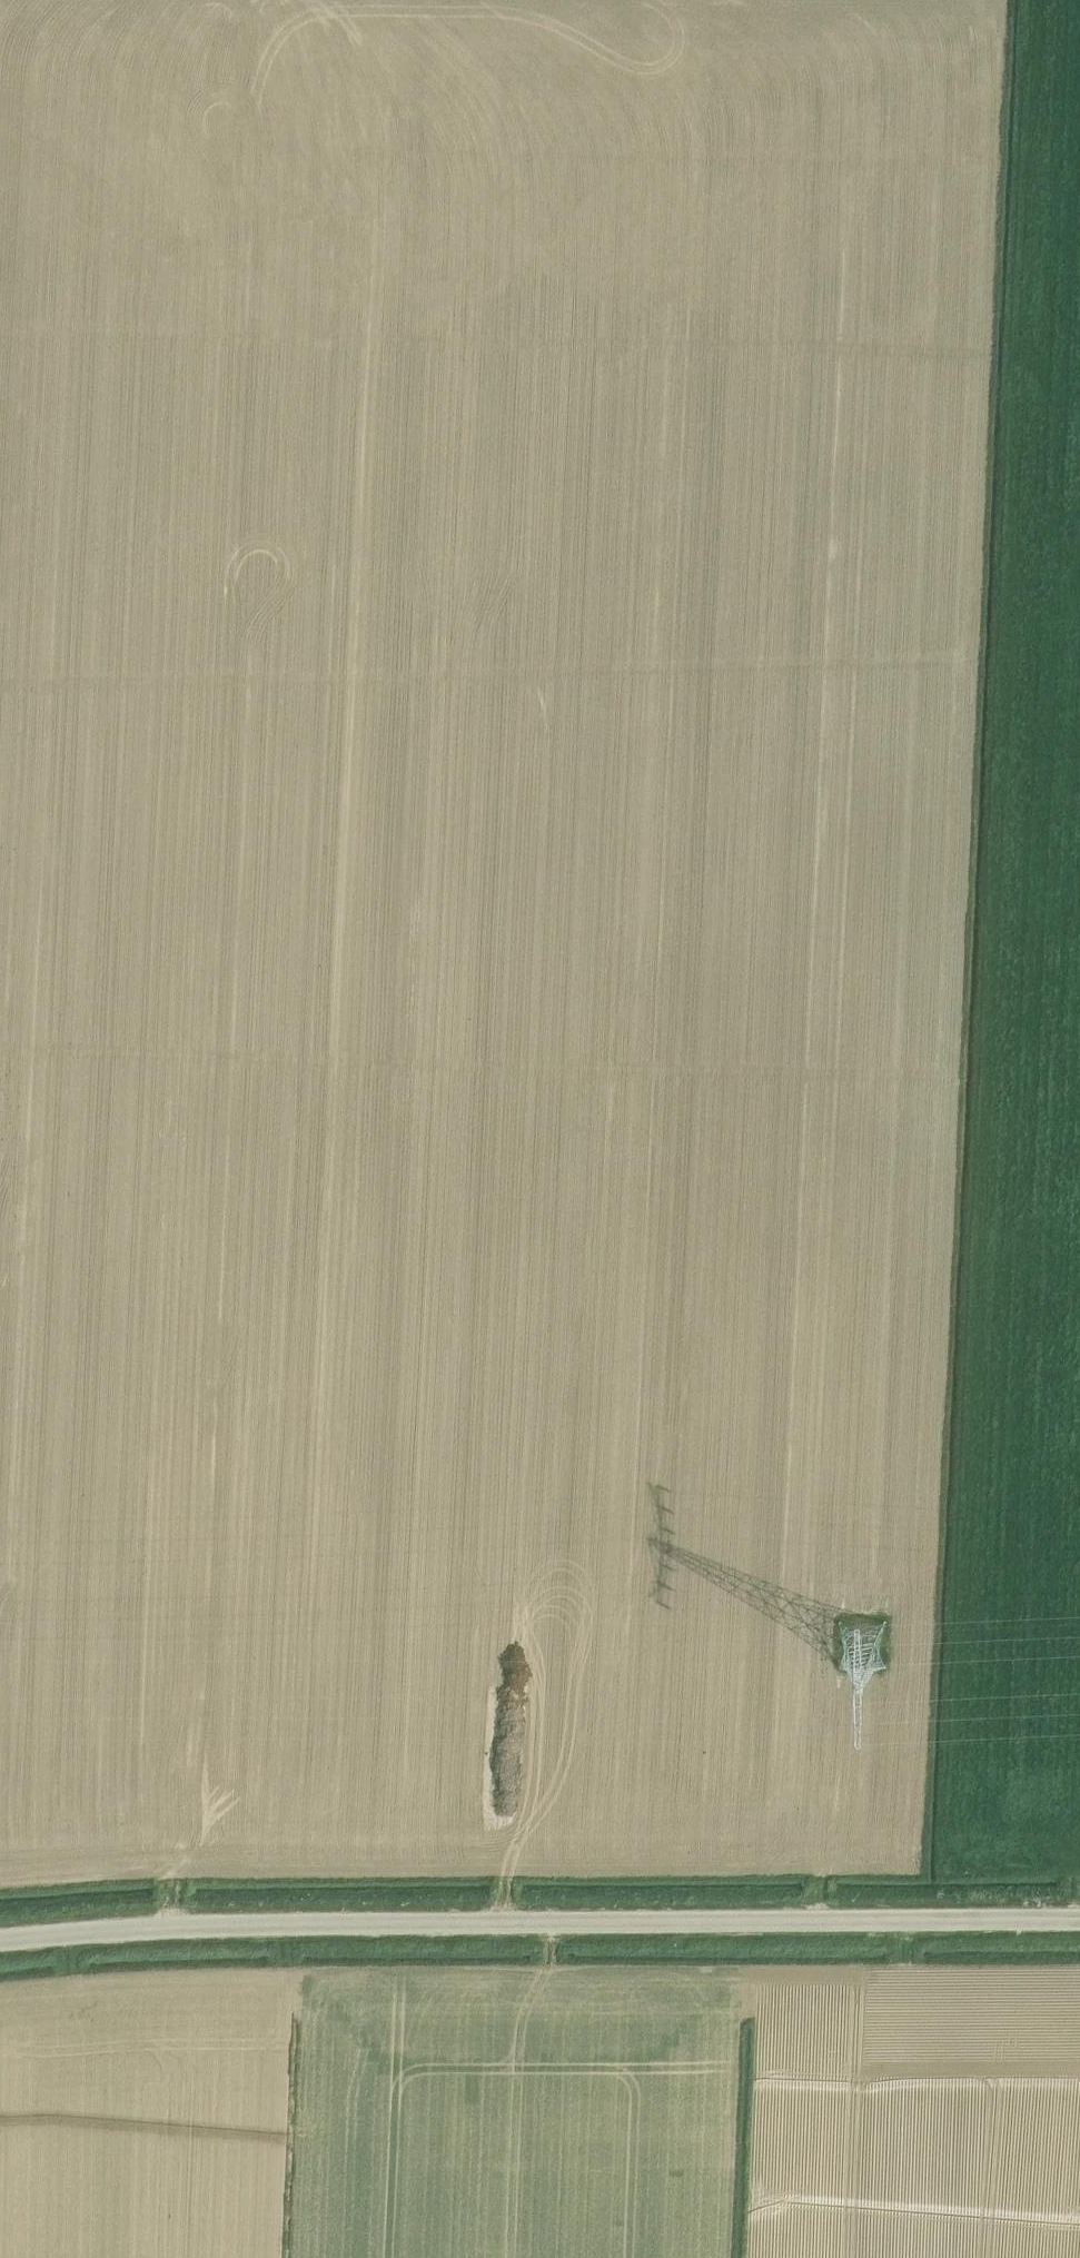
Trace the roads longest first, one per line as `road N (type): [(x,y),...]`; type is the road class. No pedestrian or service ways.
road 1 (unclassified): [(1079,1919),(288,1924),(0,1941)]

